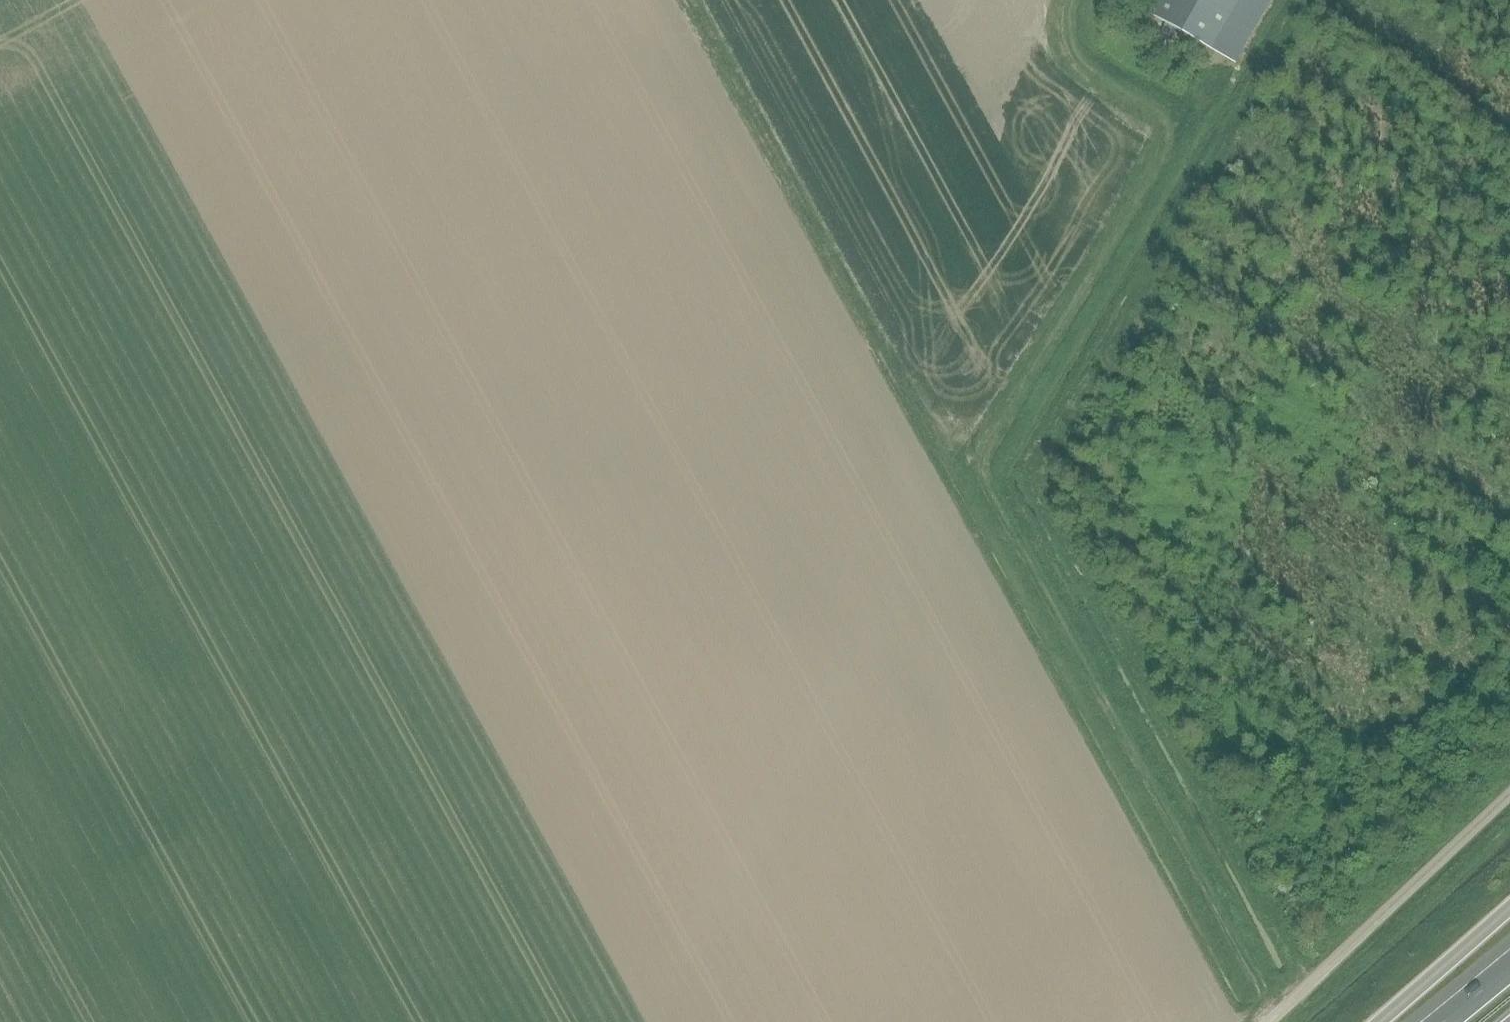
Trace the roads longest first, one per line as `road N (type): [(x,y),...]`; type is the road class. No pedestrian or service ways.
road 1 (track): [(1275,1017),(984,487),(989,454),(1176,133),(1160,108),(1088,65),(1073,41),(1074,0)]
road 2 (unclassified): [(1269,1021),(1509,794)]
road 3 (motorway): [(1509,908),(1377,1021)]

